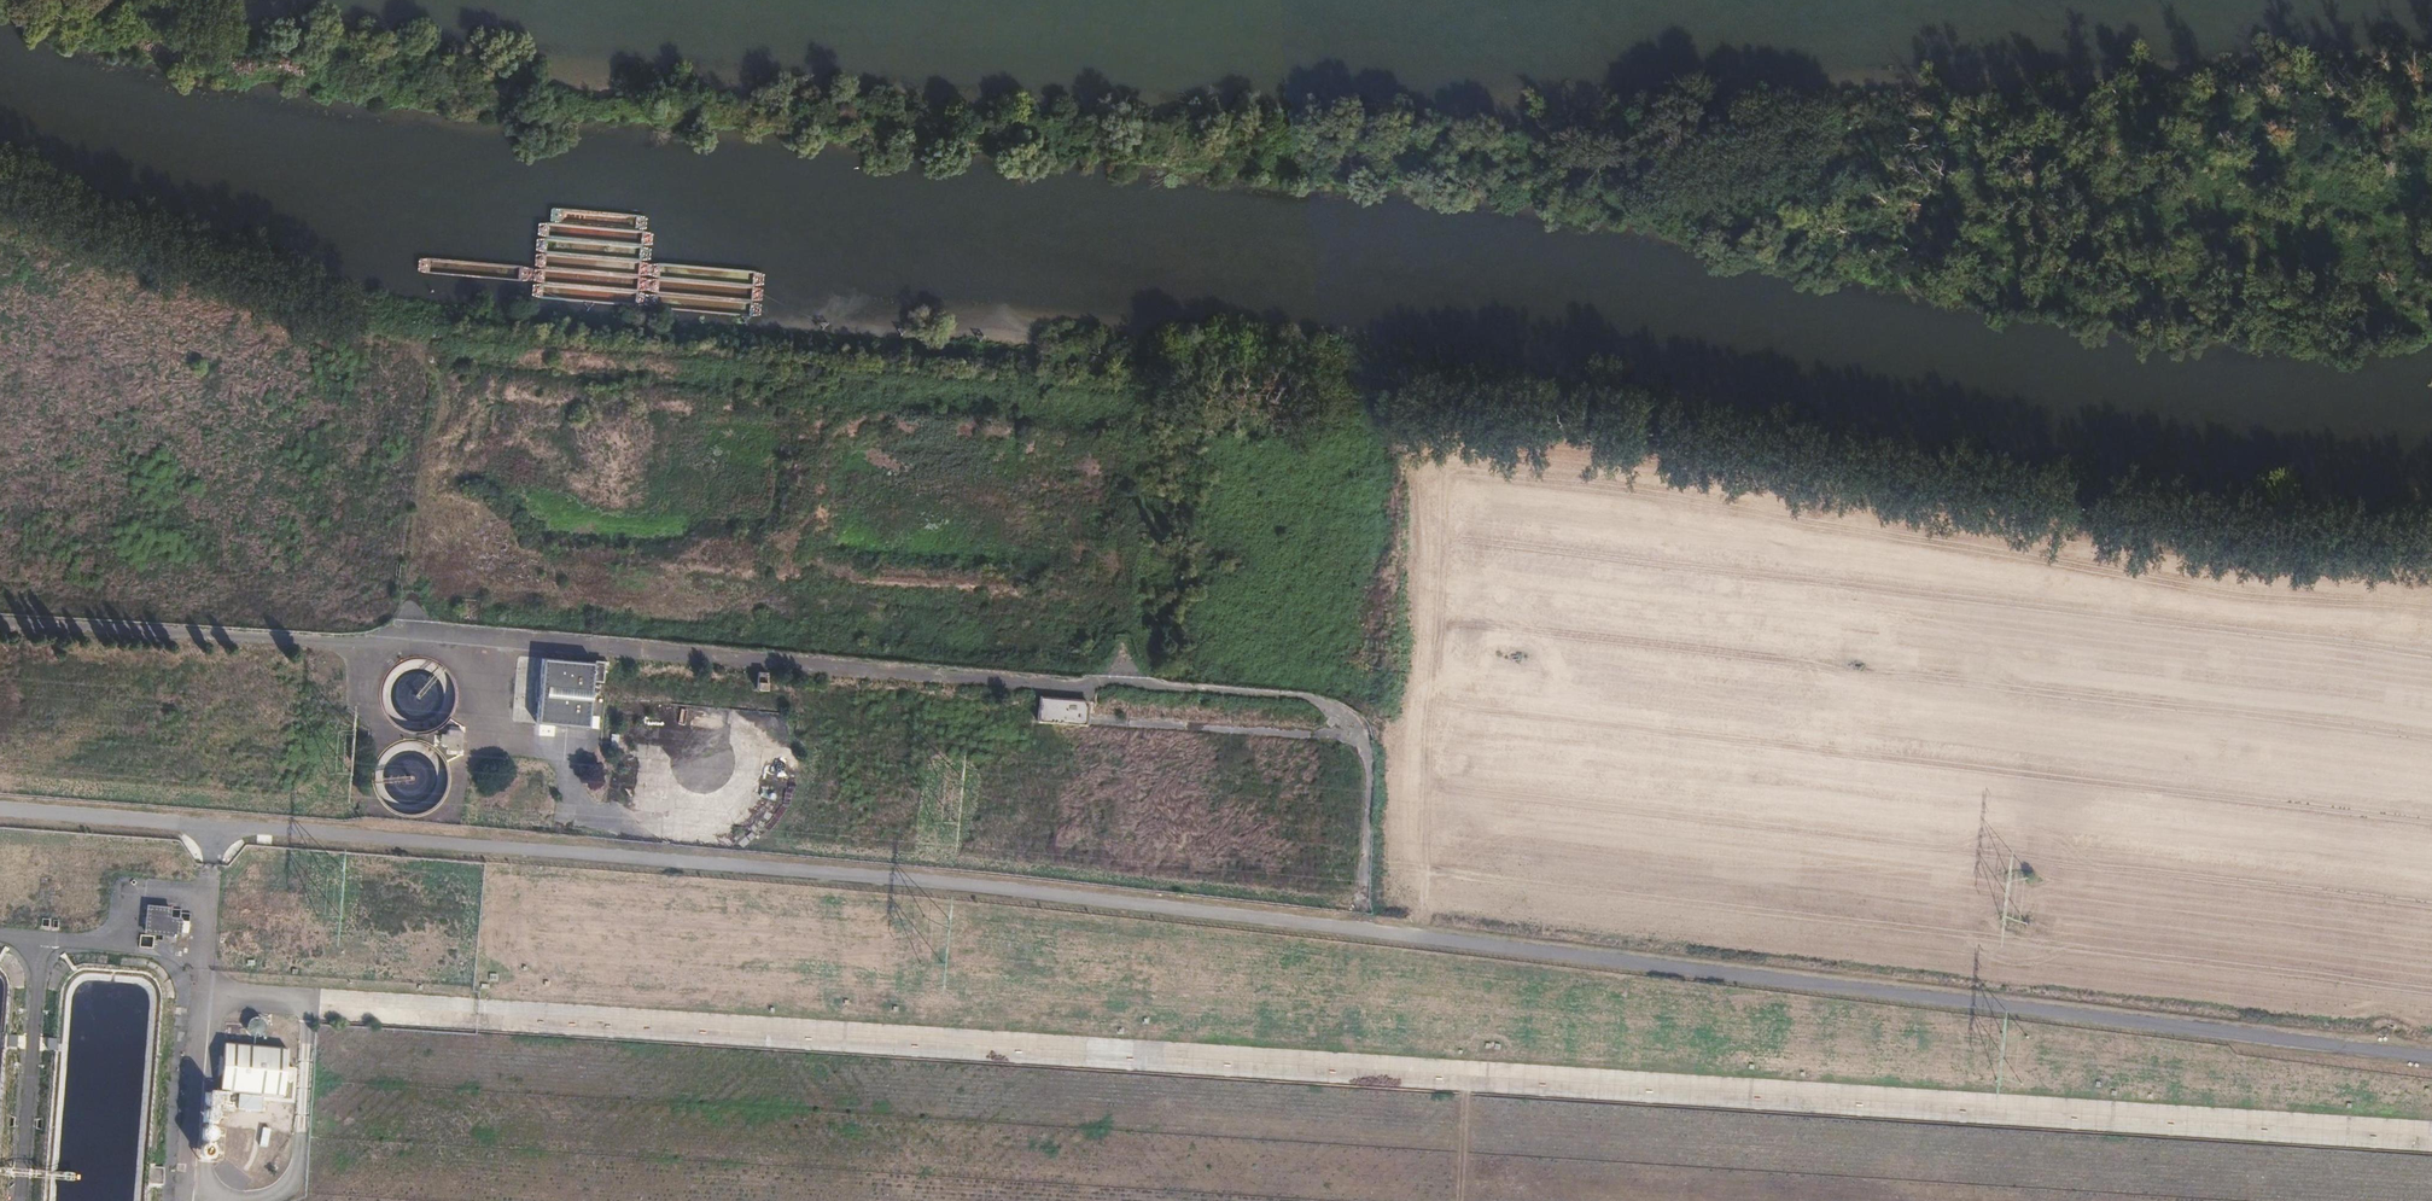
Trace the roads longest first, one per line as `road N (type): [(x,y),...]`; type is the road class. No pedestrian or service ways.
road 1 (track): [(0,811),(1019,889),(2431,1055)]

